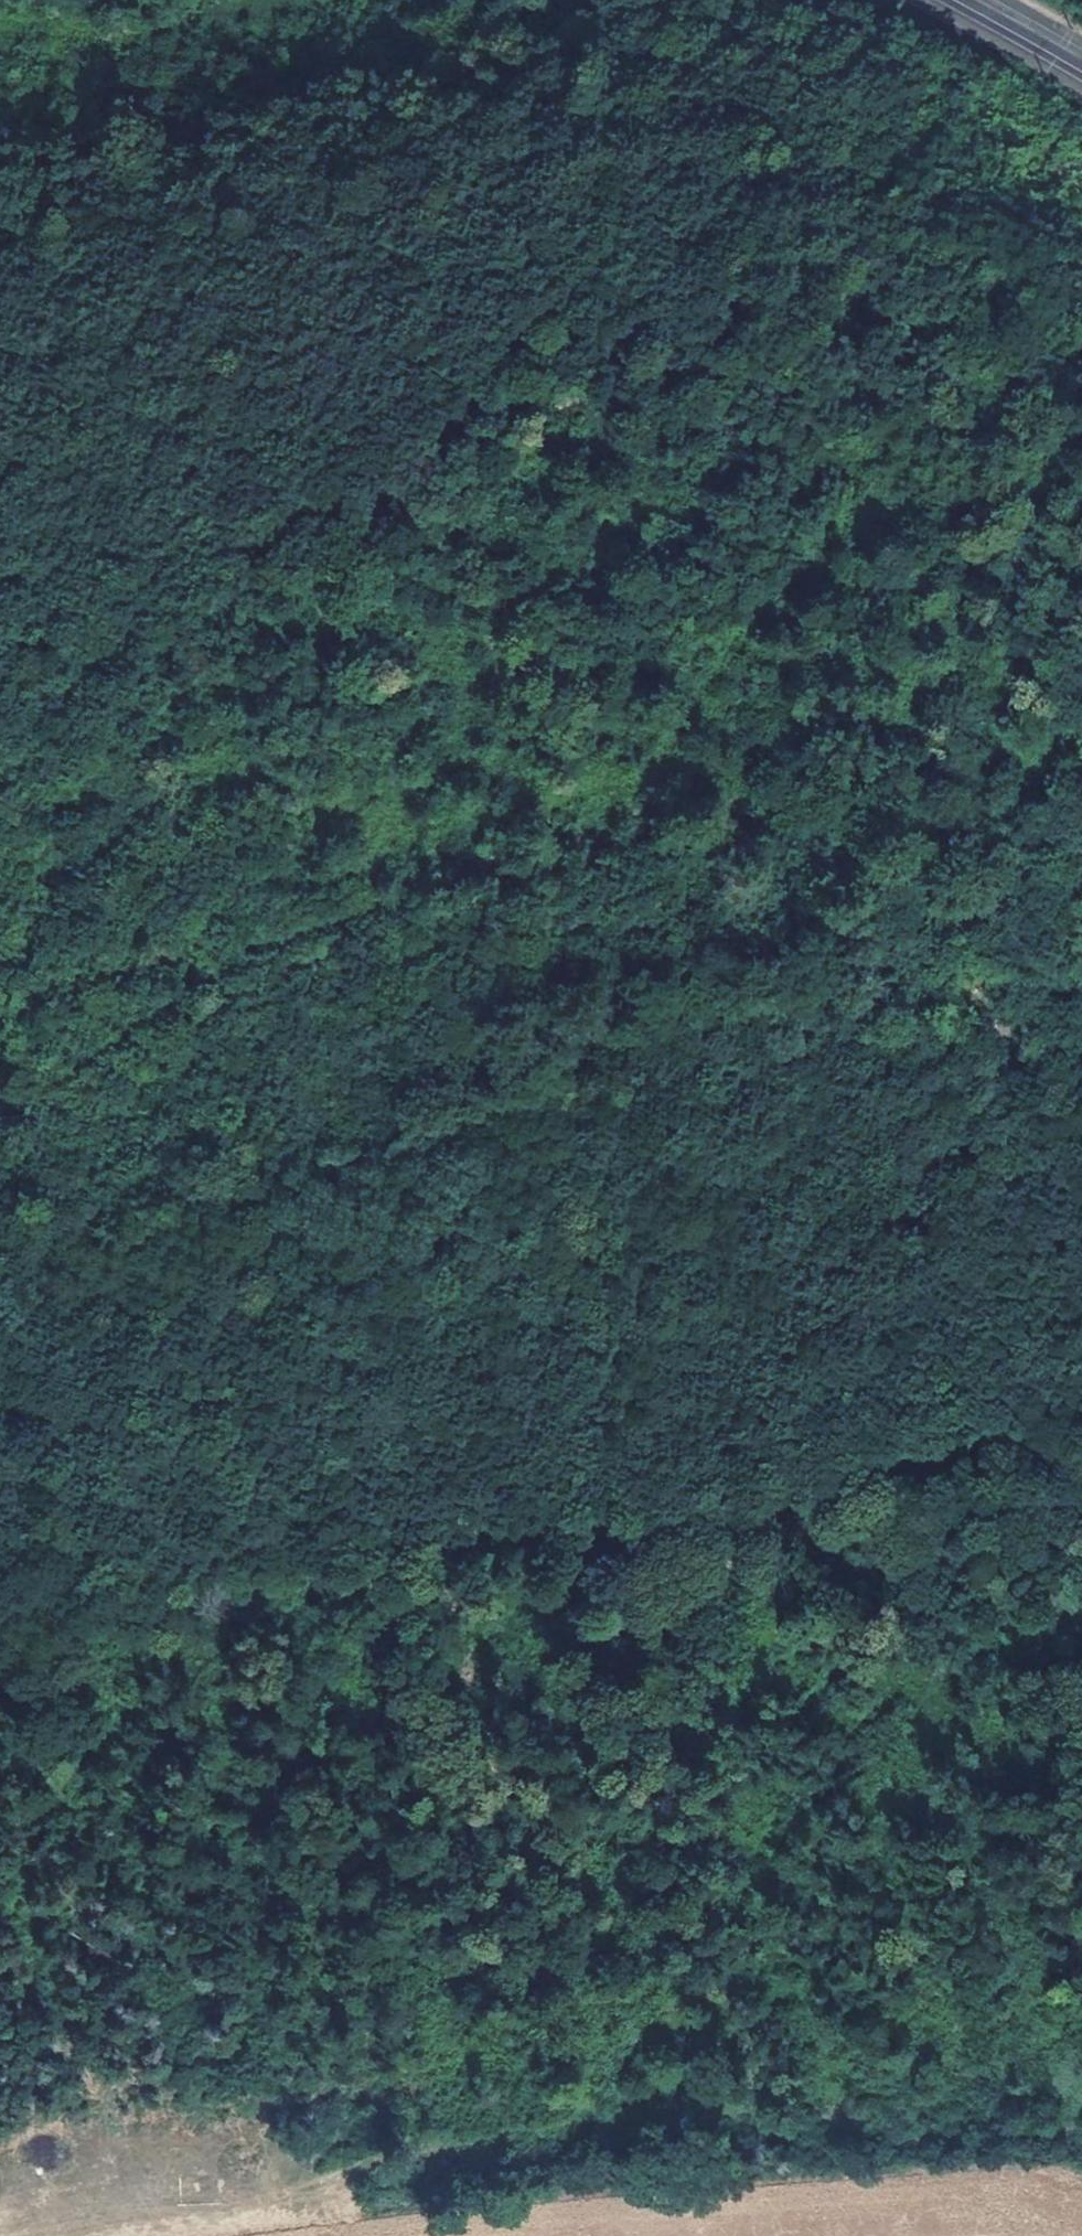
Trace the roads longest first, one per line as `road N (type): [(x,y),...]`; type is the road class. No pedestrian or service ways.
road 1 (track): [(1081,745),(967,760),(424,882),(197,983),(0,1100)]
road 2 (track): [(18,2235),(191,2215)]

